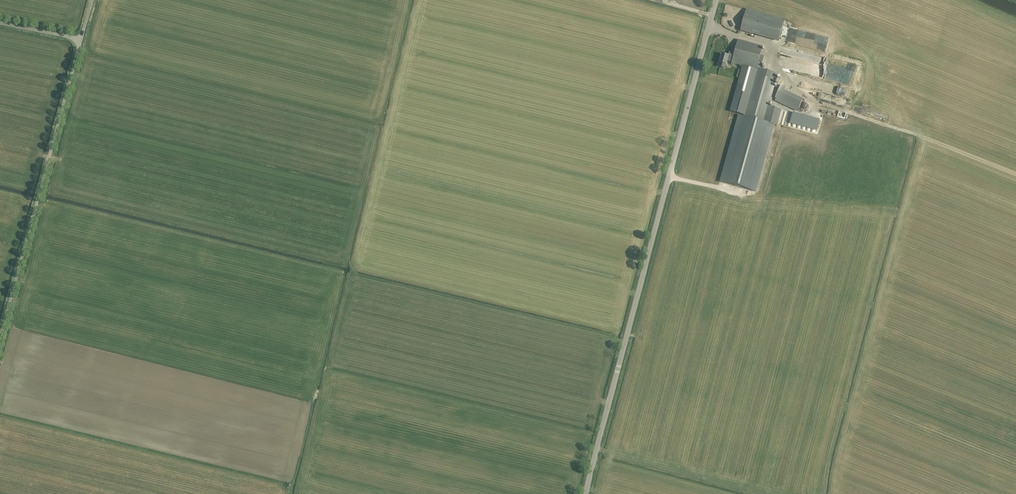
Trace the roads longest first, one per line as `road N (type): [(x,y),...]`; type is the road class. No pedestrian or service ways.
road 1 (unclassified): [(586,493),(716,0)]
road 2 (unclassified): [(0,340),(80,40)]

